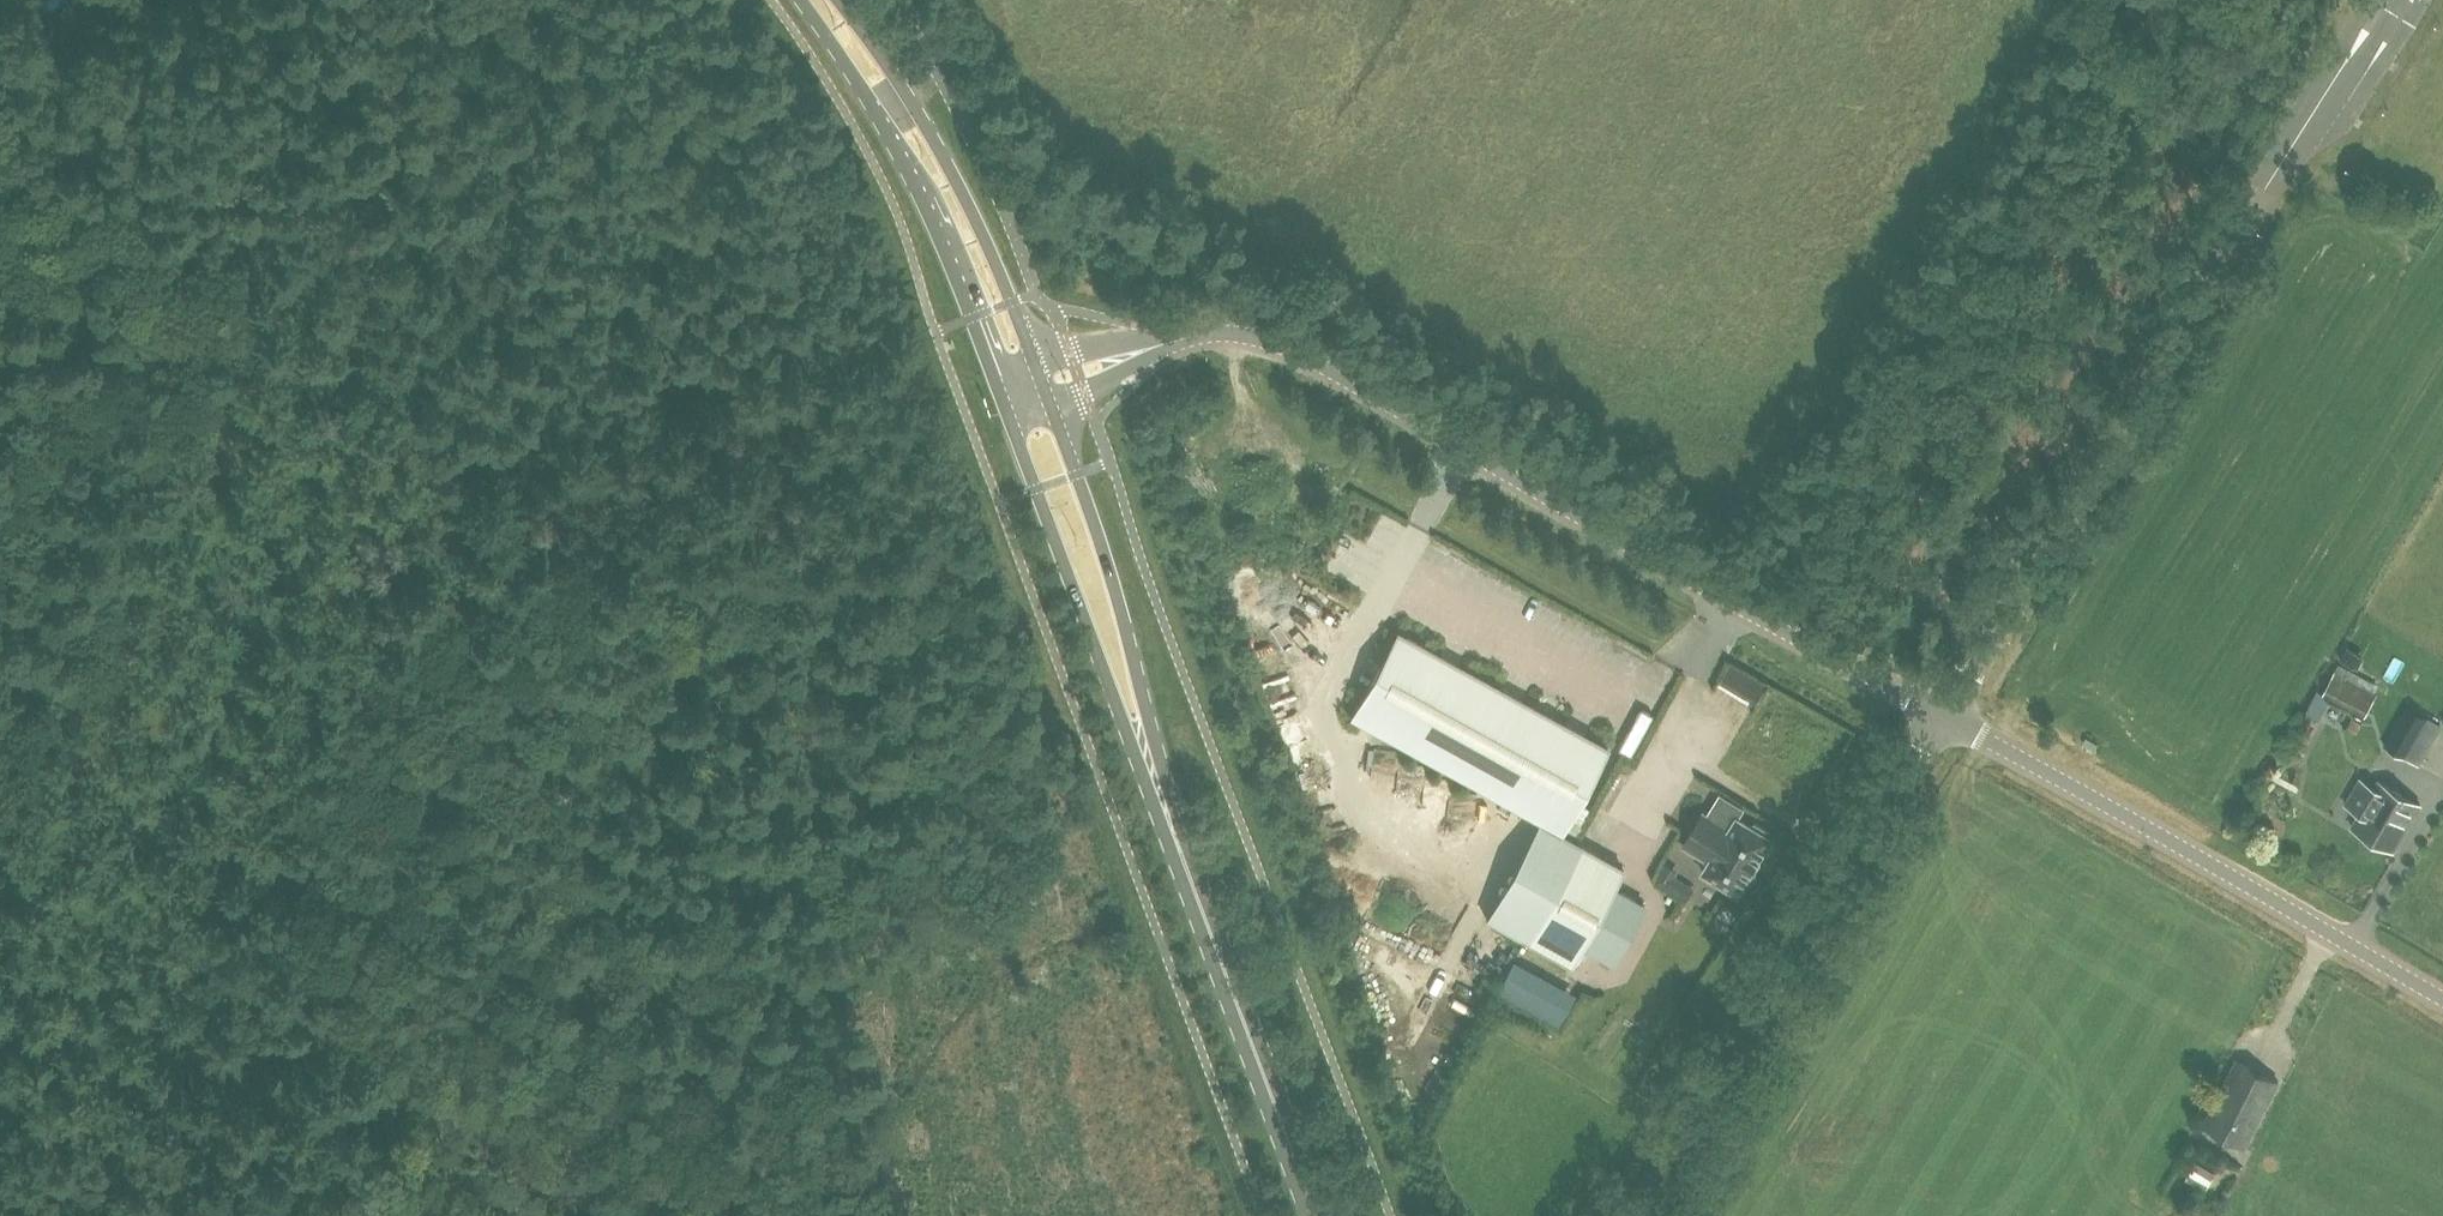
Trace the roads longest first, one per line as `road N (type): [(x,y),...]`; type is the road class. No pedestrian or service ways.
road 1 (track): [(0,486),(438,535),(749,600),(973,627)]
road 2 (tertiary): [(1944,716),(1317,365),(1250,336),(1185,337)]
road 3 (unclassified): [(1635,1215),(1944,716)]
road 4 (tertiary): [(2442,1000),(1944,716)]
road 5 (secondary): [(1196,890),(1107,563),(1051,405)]
road 6 (secondary): [(1012,421),(1196,890)]
road 7 (secondary): [(800,0),(928,210),(996,376)]
road 8 (secondary): [(1035,363),(976,219),(905,92),(839,0)]
road 9 (secondary): [(1312,1215),(1196,890)]
road 10 (tertiary): [(1185,337),(1035,363)]
road 11 (tertiary): [(1051,405),(1185,337)]

